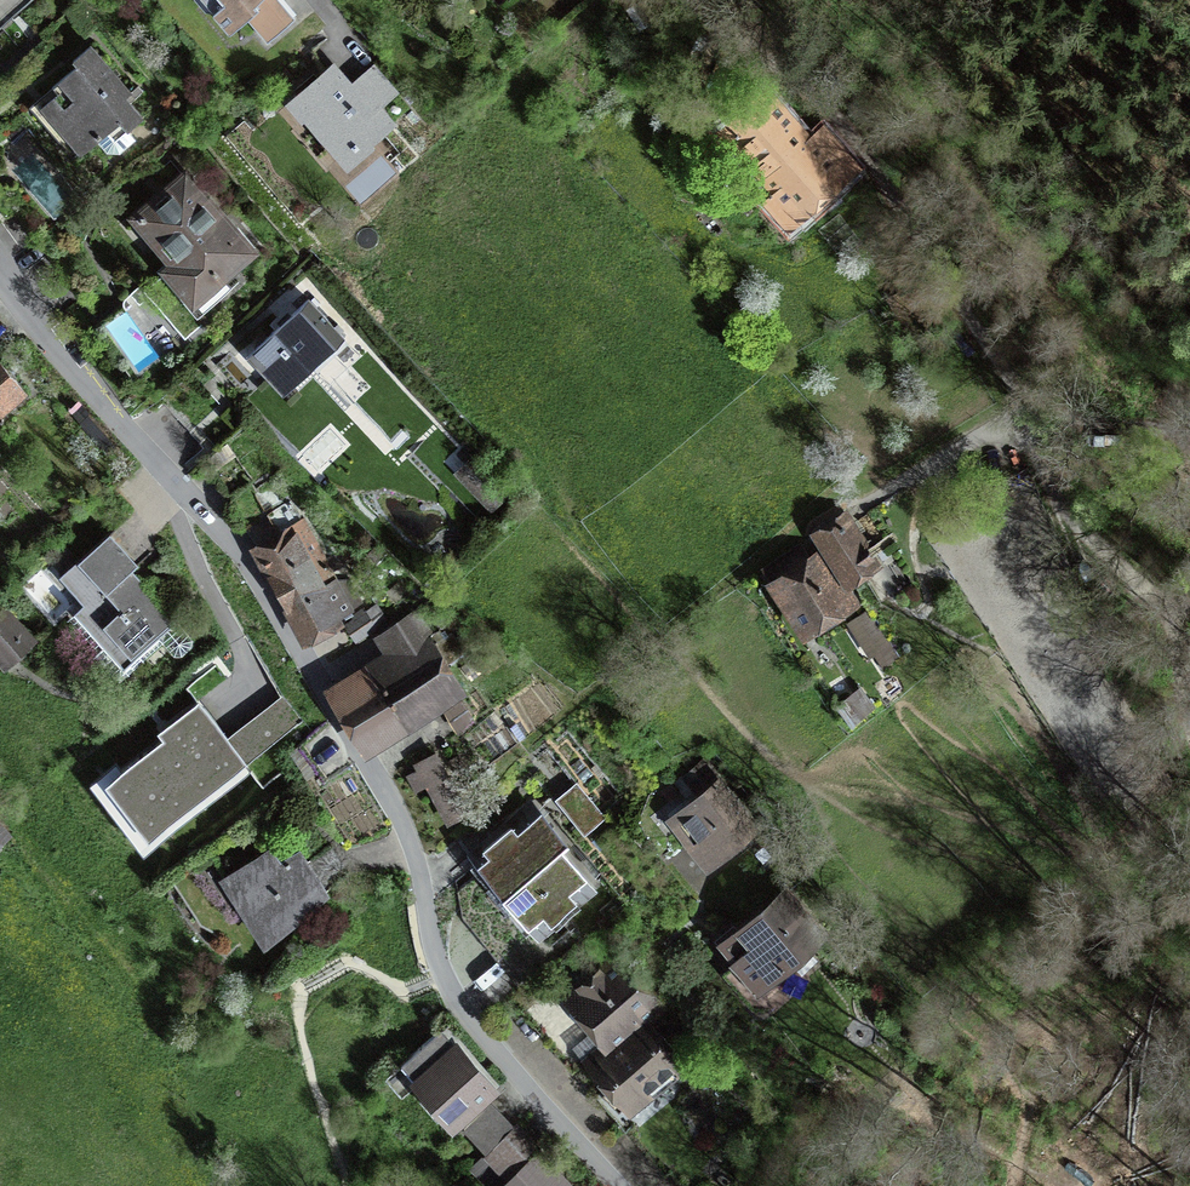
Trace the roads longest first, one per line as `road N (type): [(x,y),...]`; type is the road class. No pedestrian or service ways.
road 1 (residential): [(618,1185),(534,1097),(442,976),(426,888),(400,816),(239,555),(0,277)]
road 2 (residential): [(686,0),(809,94),(858,144),(1028,409),(880,498)]

